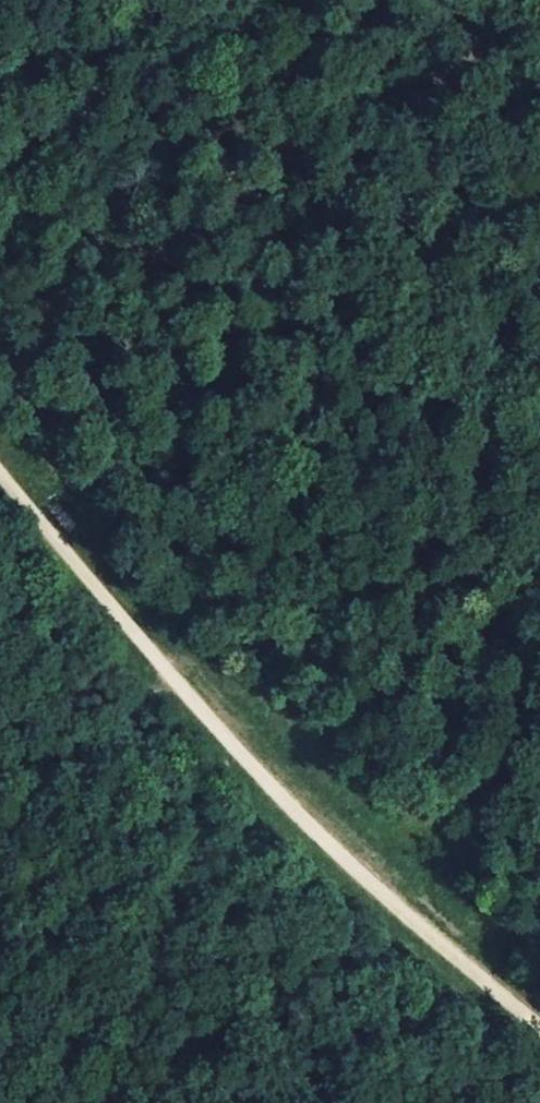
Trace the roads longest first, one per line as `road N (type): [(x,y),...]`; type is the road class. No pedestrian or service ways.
road 1 (track): [(539,1025),(395,904),(0,473)]

